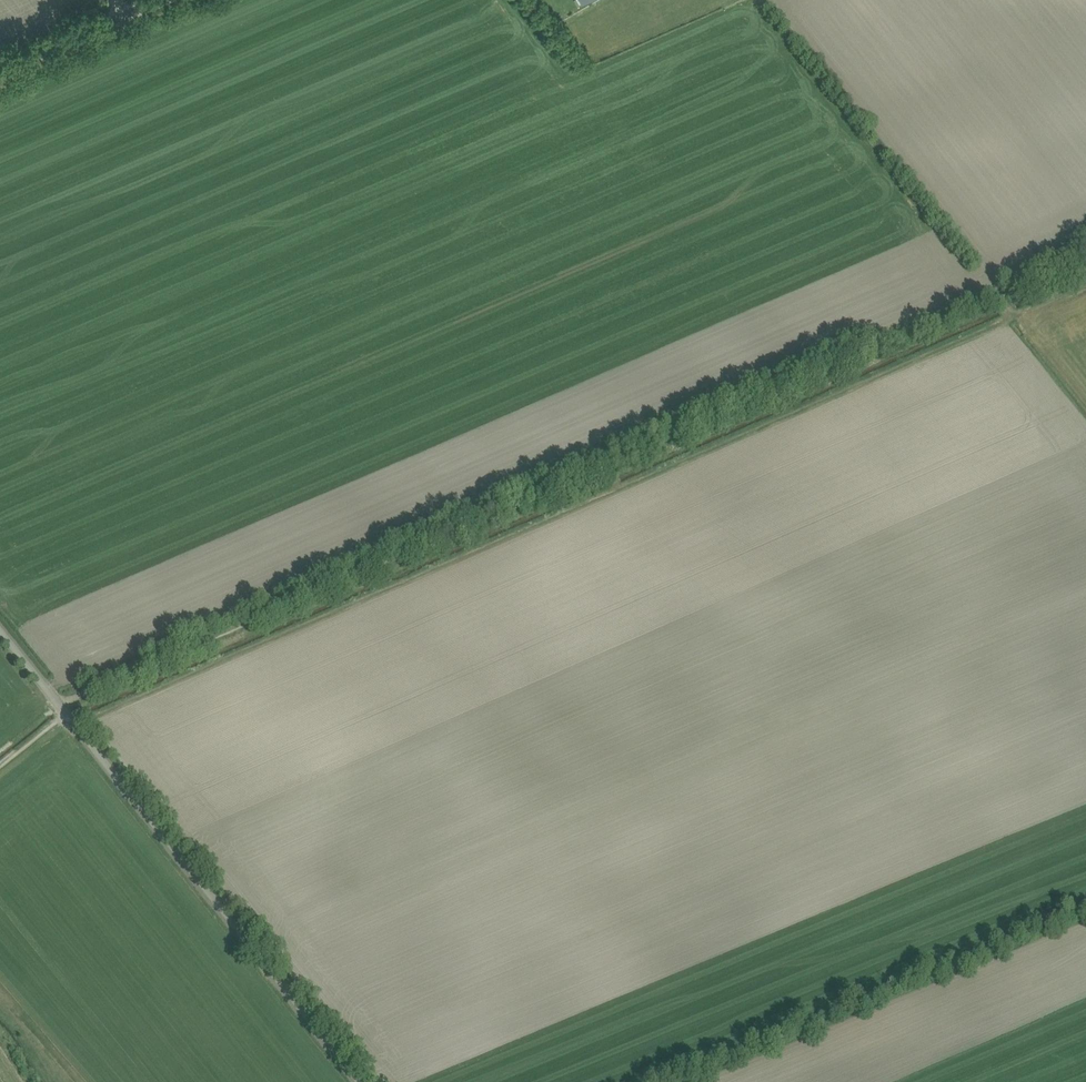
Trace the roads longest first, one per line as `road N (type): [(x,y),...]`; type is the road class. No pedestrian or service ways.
road 1 (unclassified): [(359,1081),(0,630)]
road 2 (unclassified): [(0,71),(160,0)]

